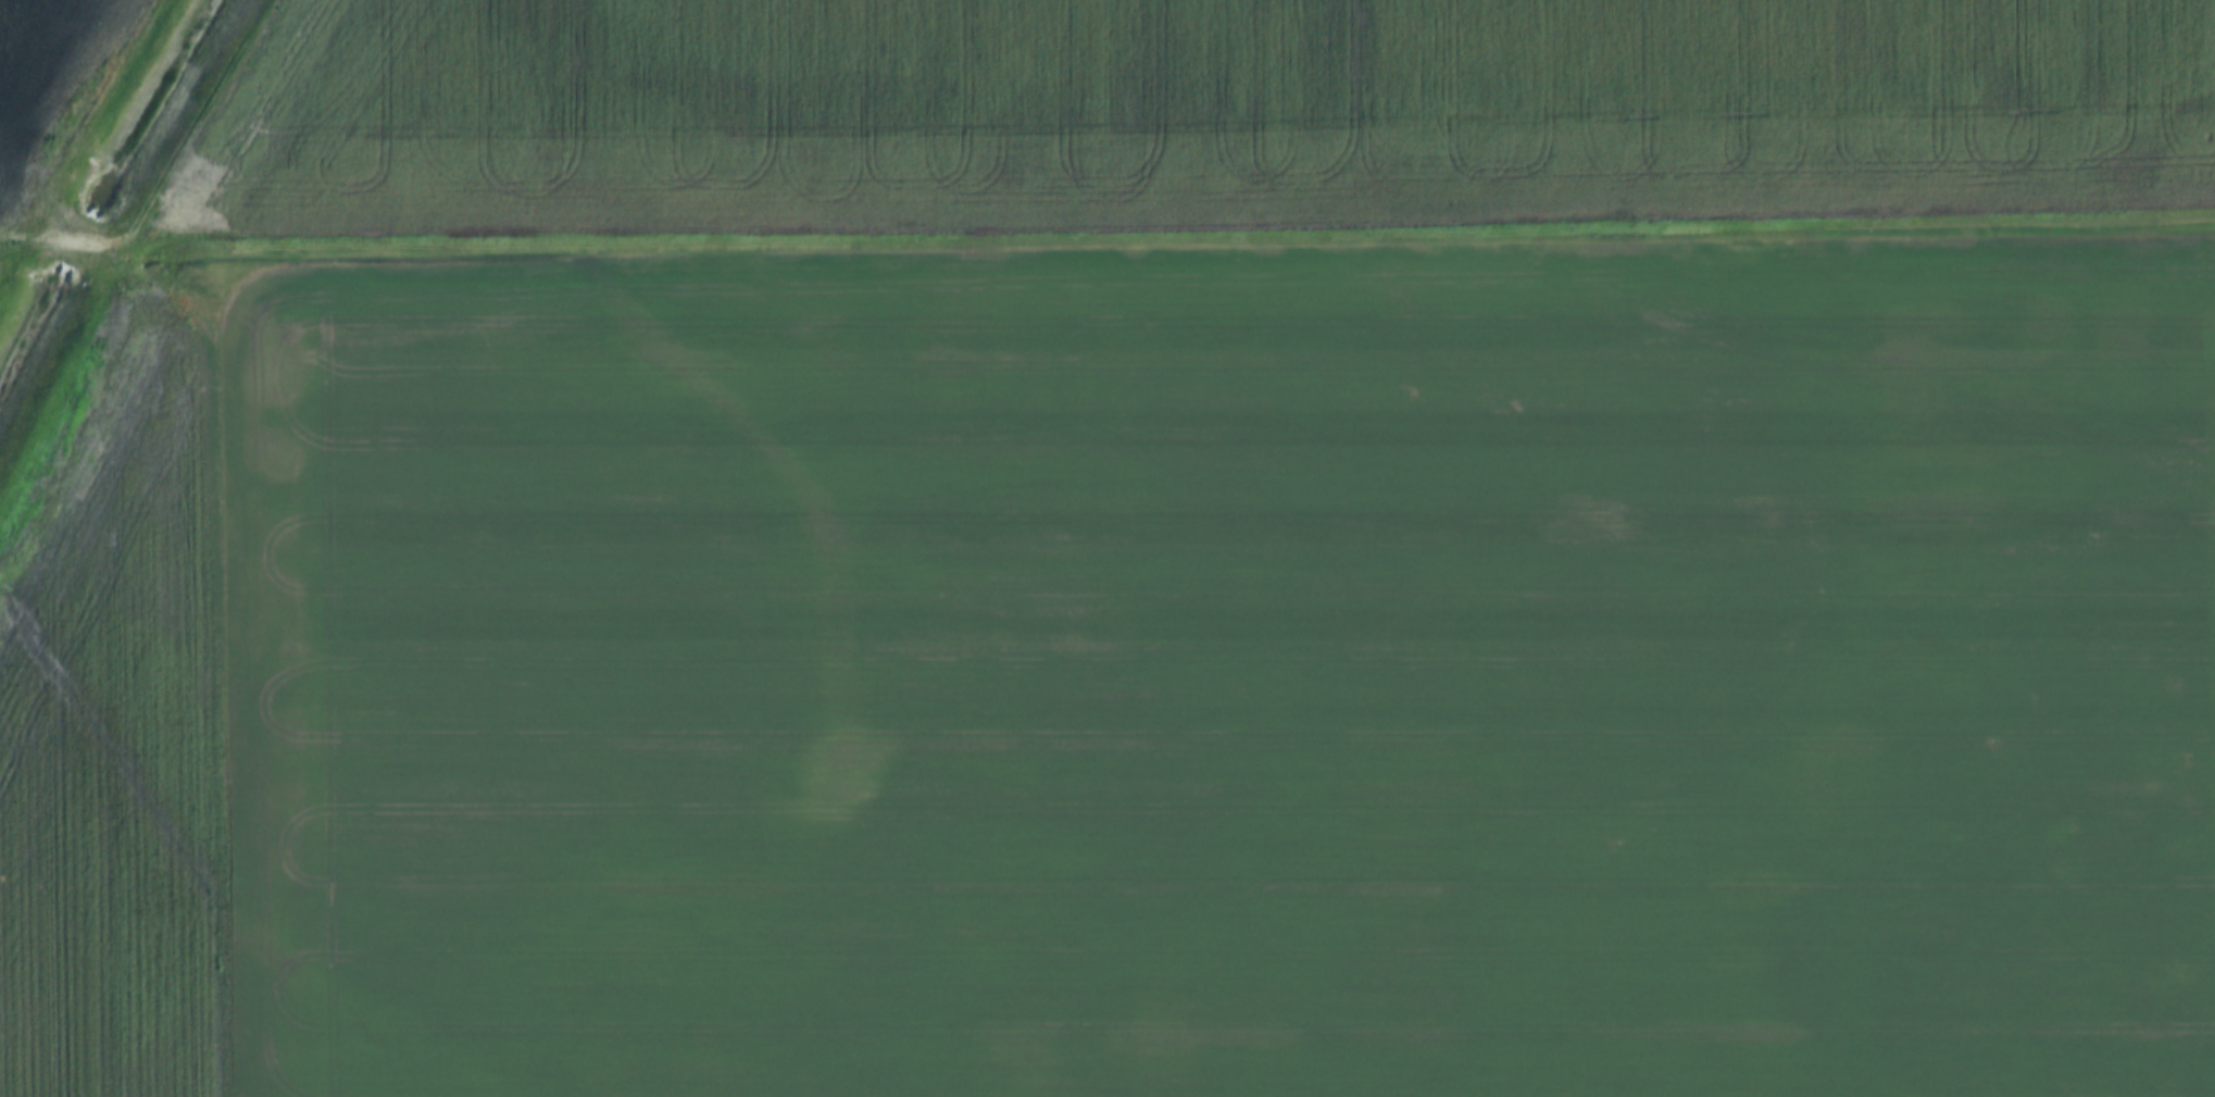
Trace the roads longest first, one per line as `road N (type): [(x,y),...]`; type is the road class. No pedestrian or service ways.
road 1 (track): [(152,239),(2214,214)]
road 2 (track): [(0,206),(45,175),(151,0)]

